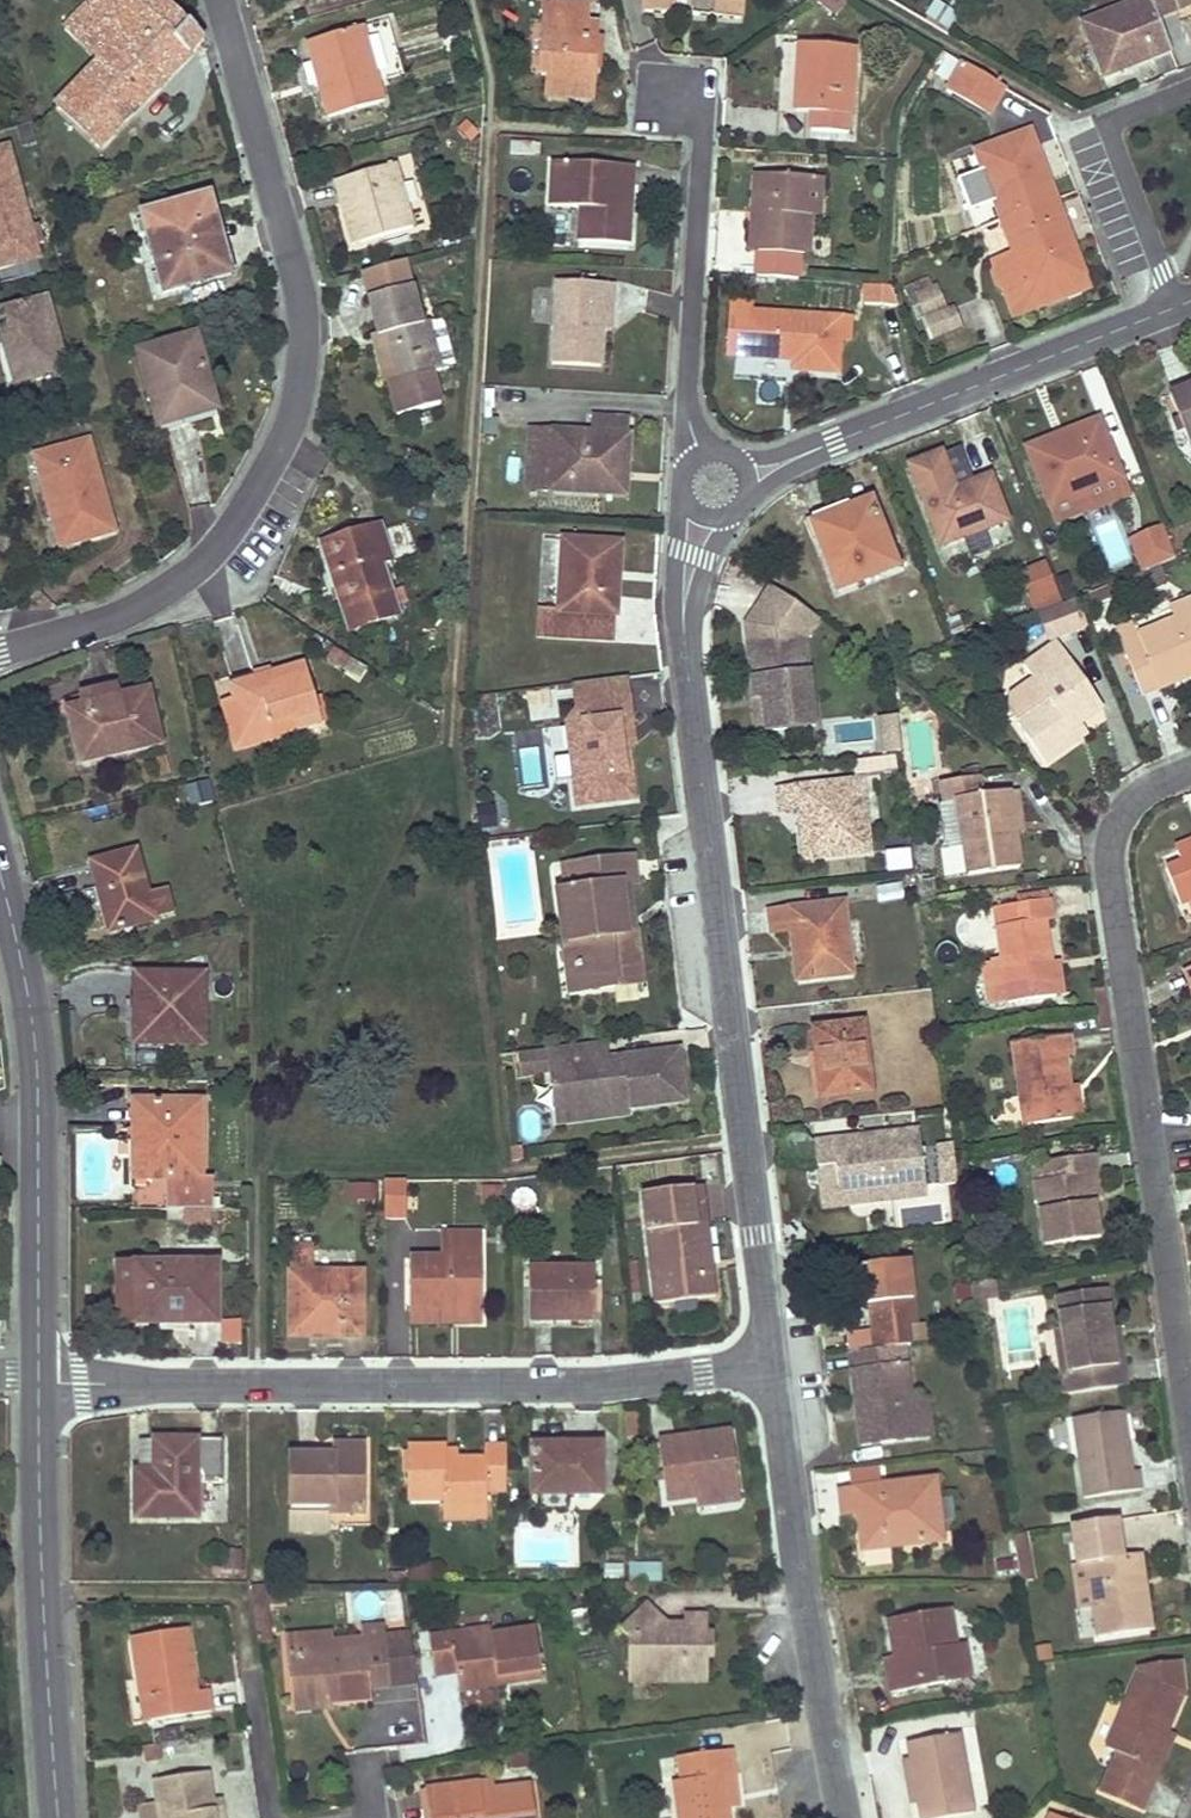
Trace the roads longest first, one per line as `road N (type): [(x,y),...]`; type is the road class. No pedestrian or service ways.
road 1 (residential): [(0,651),(136,606),(216,552),(257,491),(296,401),(303,314),(297,268),(222,0)]
road 2 (residential): [(42,1378),(606,1386),(774,1367)]
road 3 (residential): [(774,1367),(687,653)]
road 4 (residential): [(1190,1410),(1111,872),(1126,807),(1190,770)]
road 5 (tertiary): [(0,865),(34,1040),(42,1378)]
road 6 (residential): [(848,1817),(774,1367)]
road 7 (tertiary): [(42,1378),(41,1522),(62,1817)]
road 8 (residential): [(835,443),(1190,303)]
road 9 (residential): [(675,100),(695,115),(703,140),(687,408),(702,454)]
road 10 (residential): [(682,492),(678,598),(687,653)]
road 11 (residential): [(687,653),(708,563),(735,513)]

